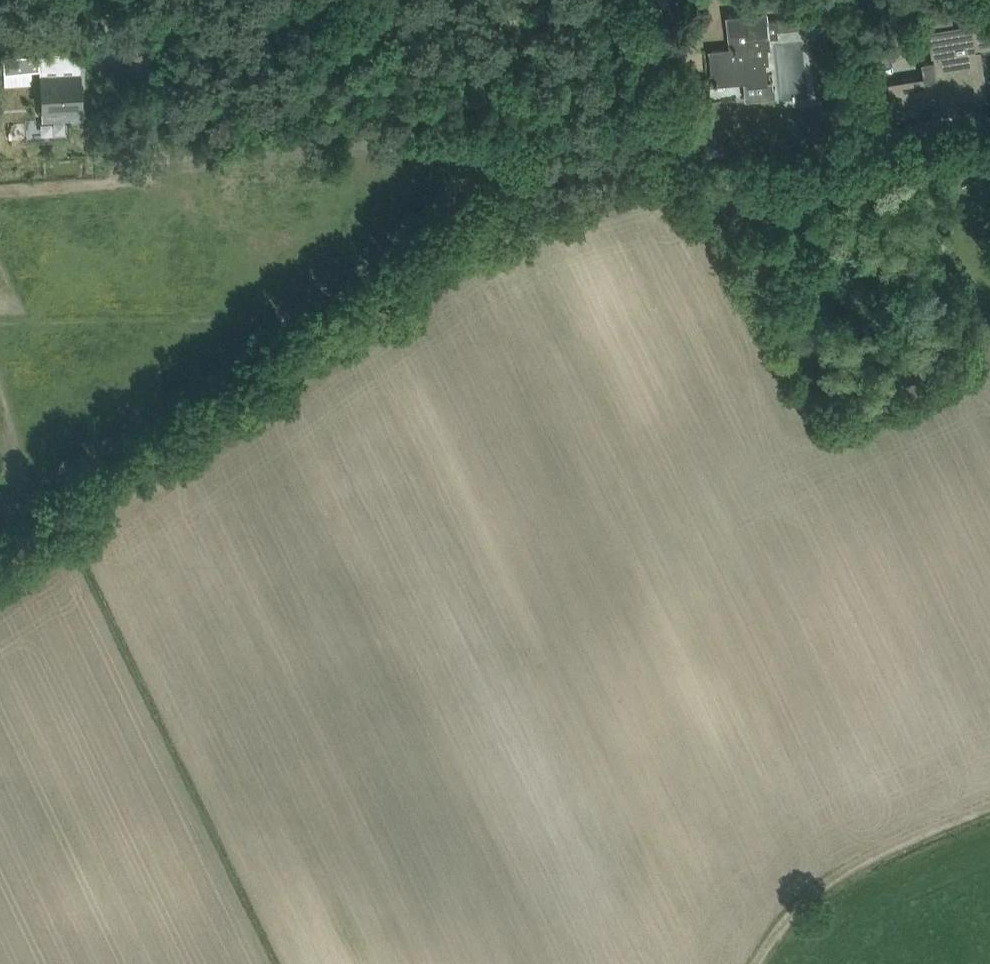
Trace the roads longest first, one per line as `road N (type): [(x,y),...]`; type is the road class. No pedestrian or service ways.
road 1 (track): [(761,963),(819,882),(989,811)]

